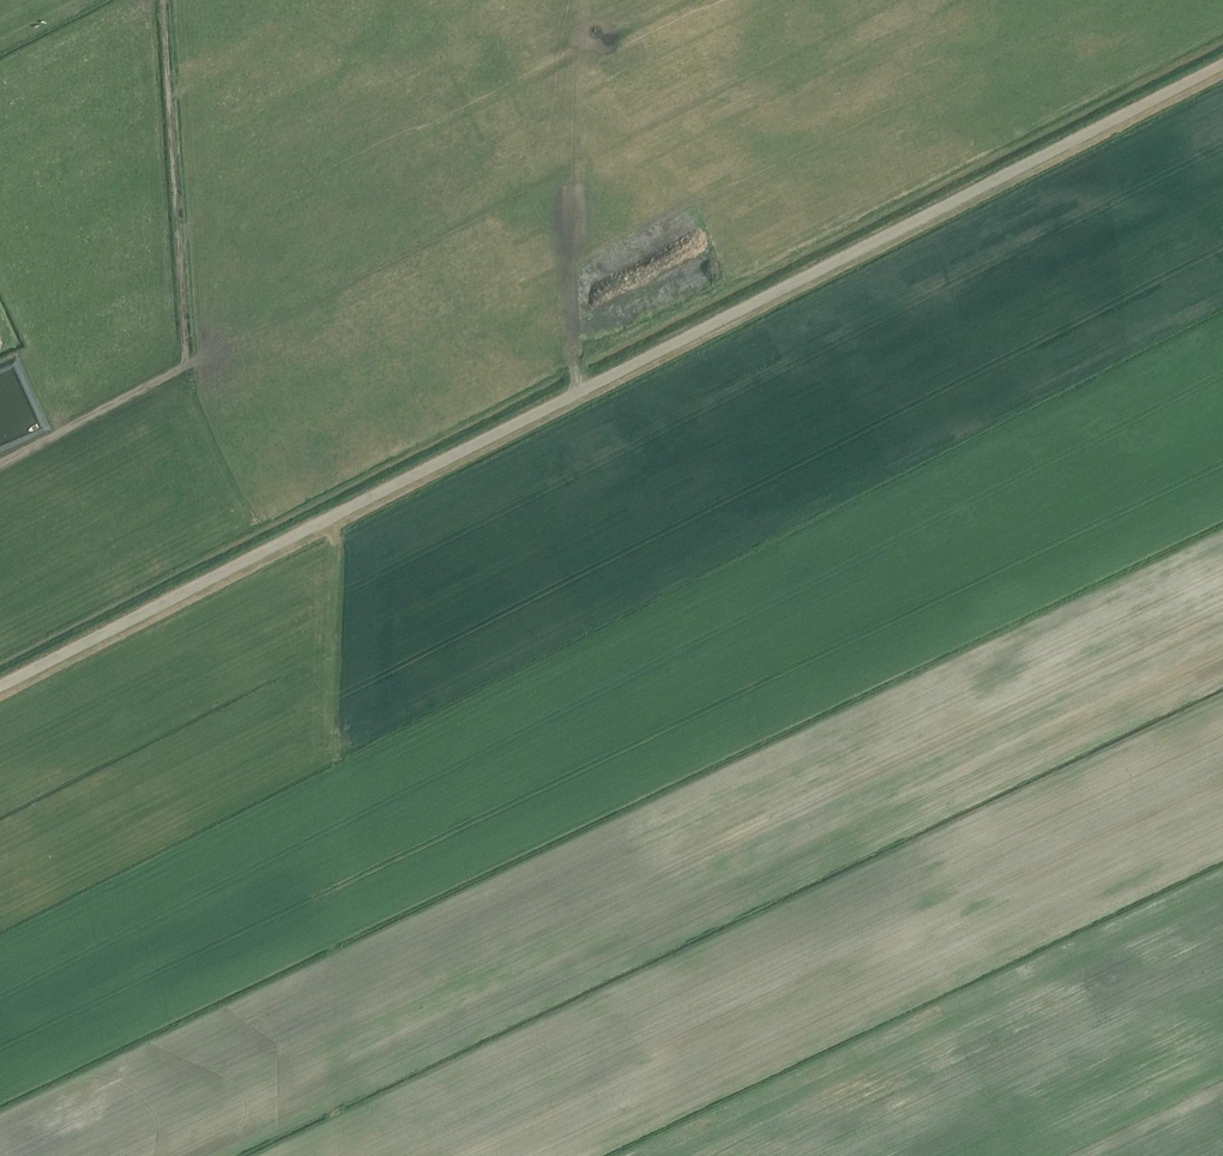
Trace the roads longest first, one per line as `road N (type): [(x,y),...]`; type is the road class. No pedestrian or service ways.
road 1 (track): [(0,684),(1222,63)]

